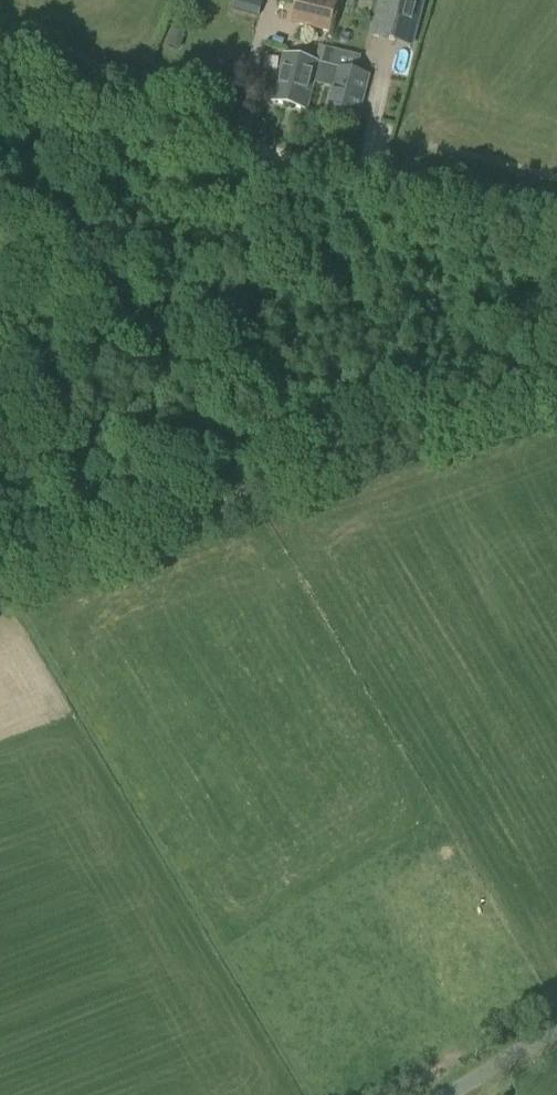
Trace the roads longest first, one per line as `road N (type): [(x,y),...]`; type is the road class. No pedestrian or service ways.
road 1 (track): [(556,384),(0,585)]
road 2 (track): [(556,227),(0,87)]
road 3 (unclassified): [(442,1094),(556,1026)]

